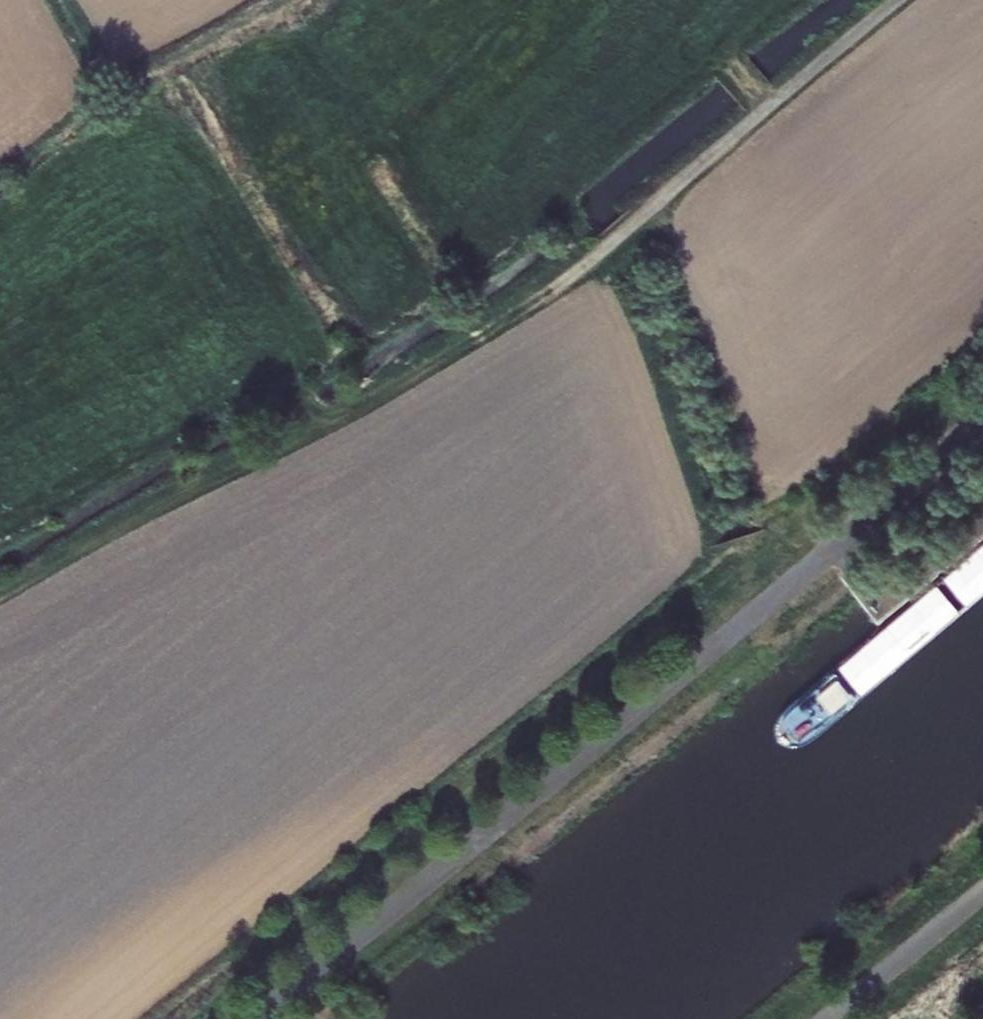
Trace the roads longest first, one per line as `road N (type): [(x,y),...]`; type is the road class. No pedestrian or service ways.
road 1 (unclassified): [(254,1018),(982,422)]
road 2 (unknown): [(828,1018),(982,893)]

